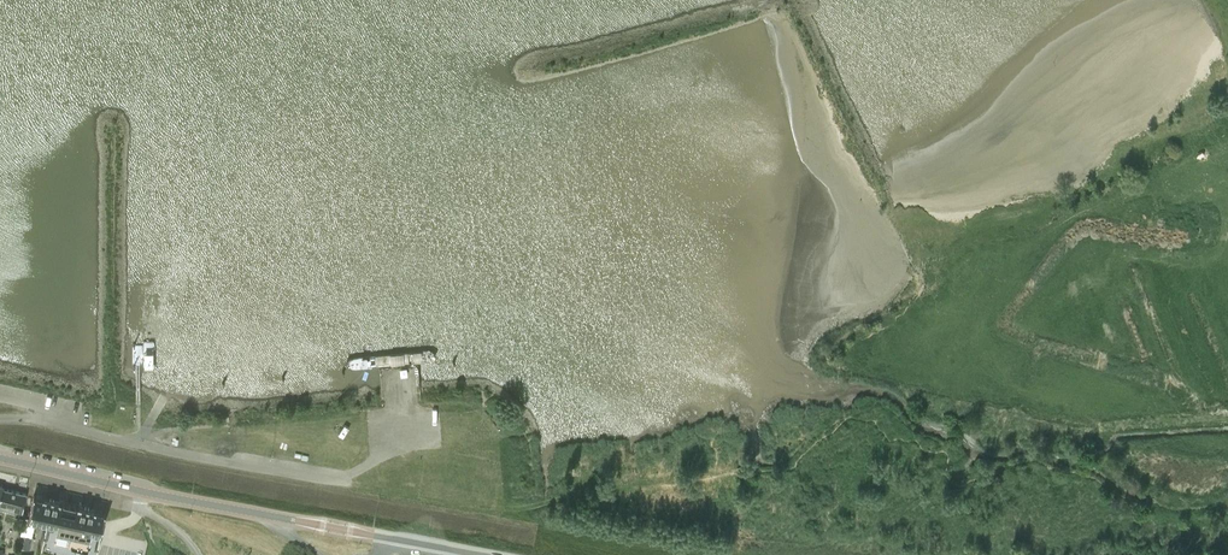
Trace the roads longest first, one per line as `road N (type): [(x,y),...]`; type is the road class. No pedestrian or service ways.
road 1 (tertiary): [(479,554),(0,458)]
road 2 (unclassified): [(342,482),(137,443)]

